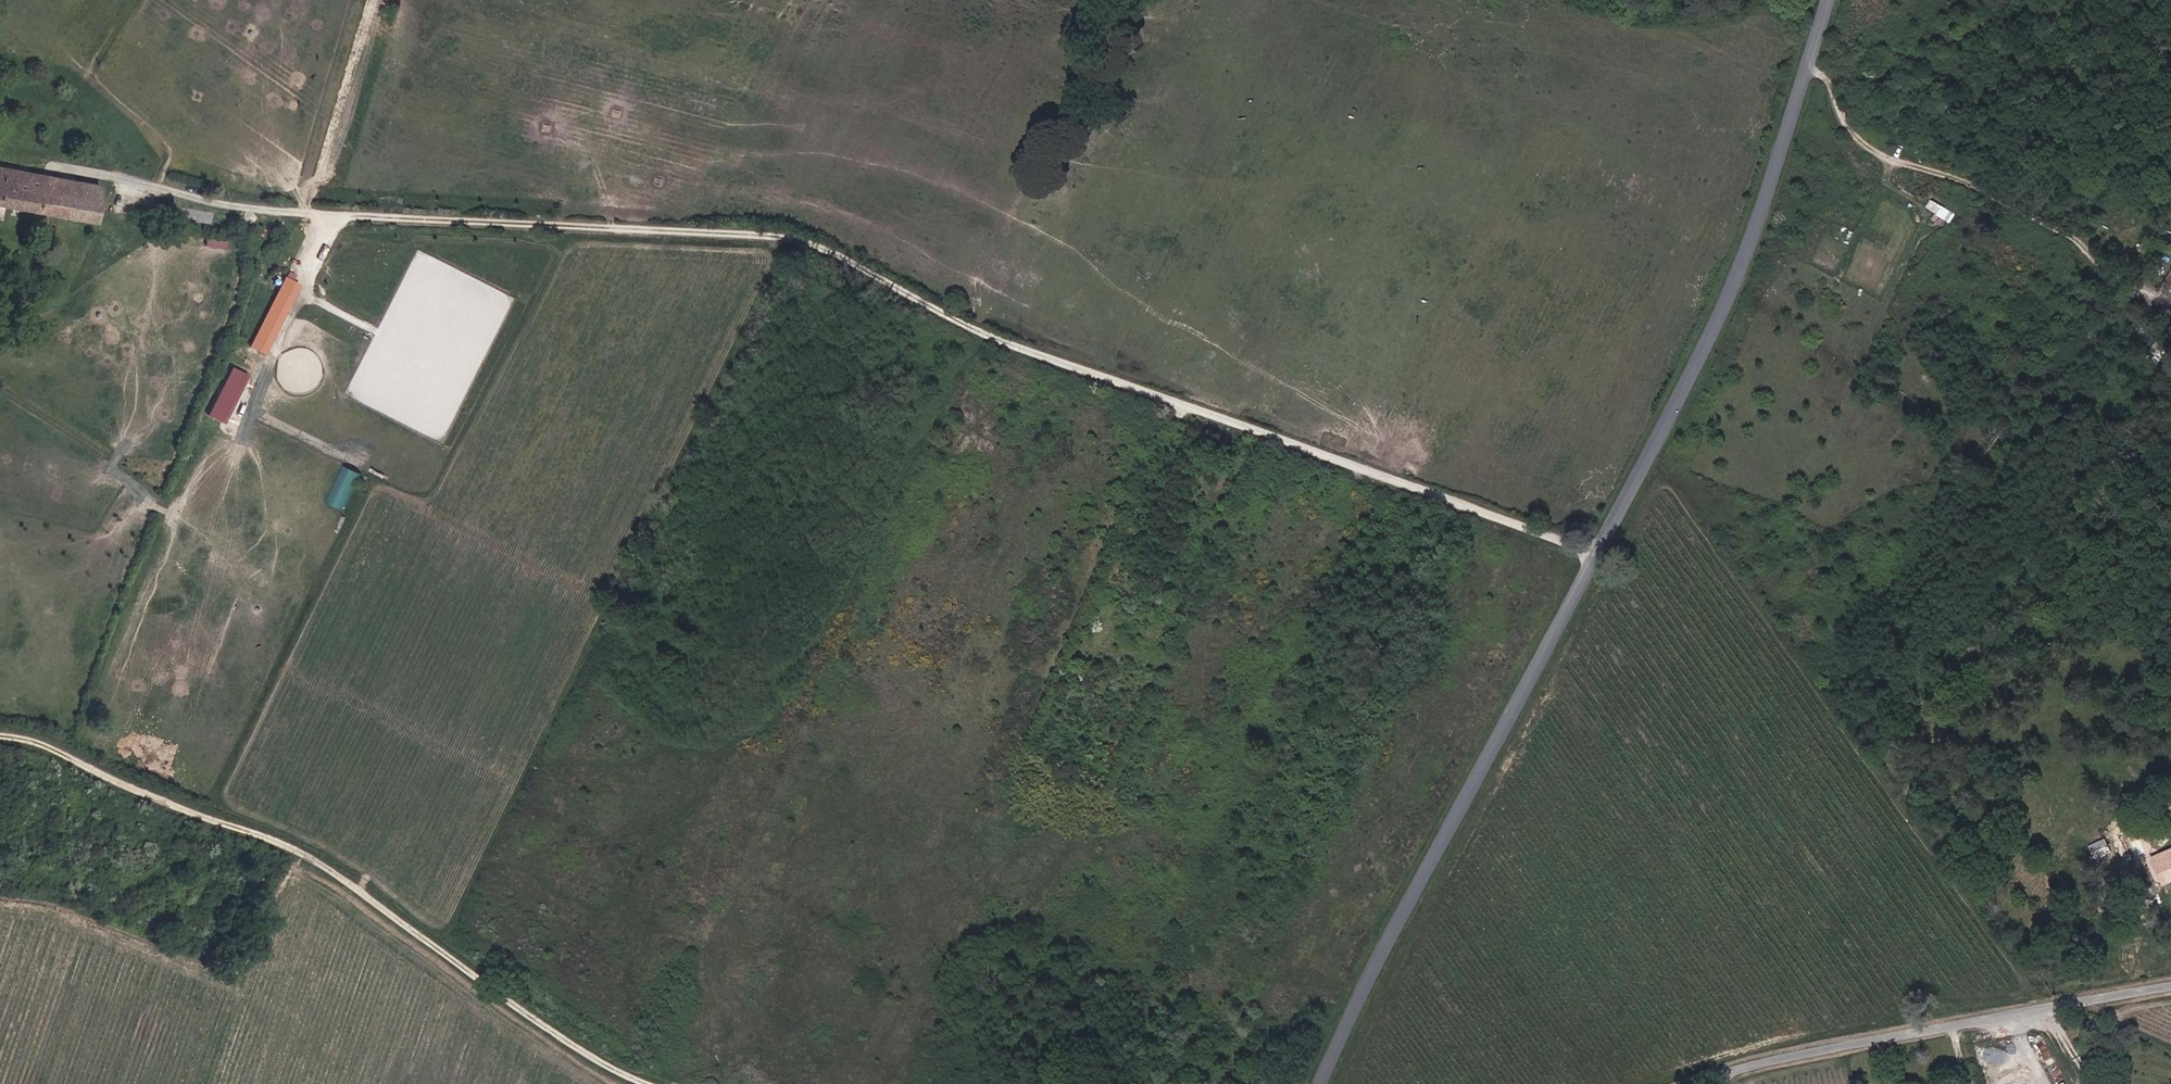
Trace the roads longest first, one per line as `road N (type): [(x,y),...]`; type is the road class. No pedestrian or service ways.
road 1 (track): [(0,148),(241,207),(787,237),(975,330),(1597,552)]
road 2 (tertiary): [(1829,0),(1748,273),(1387,942),(1325,1083)]
road 3 (track): [(0,735),(42,743),(311,856),(611,1070),(649,1083)]
road 4 (unclassified): [(2170,985),(1893,1035),(1705,1083)]

